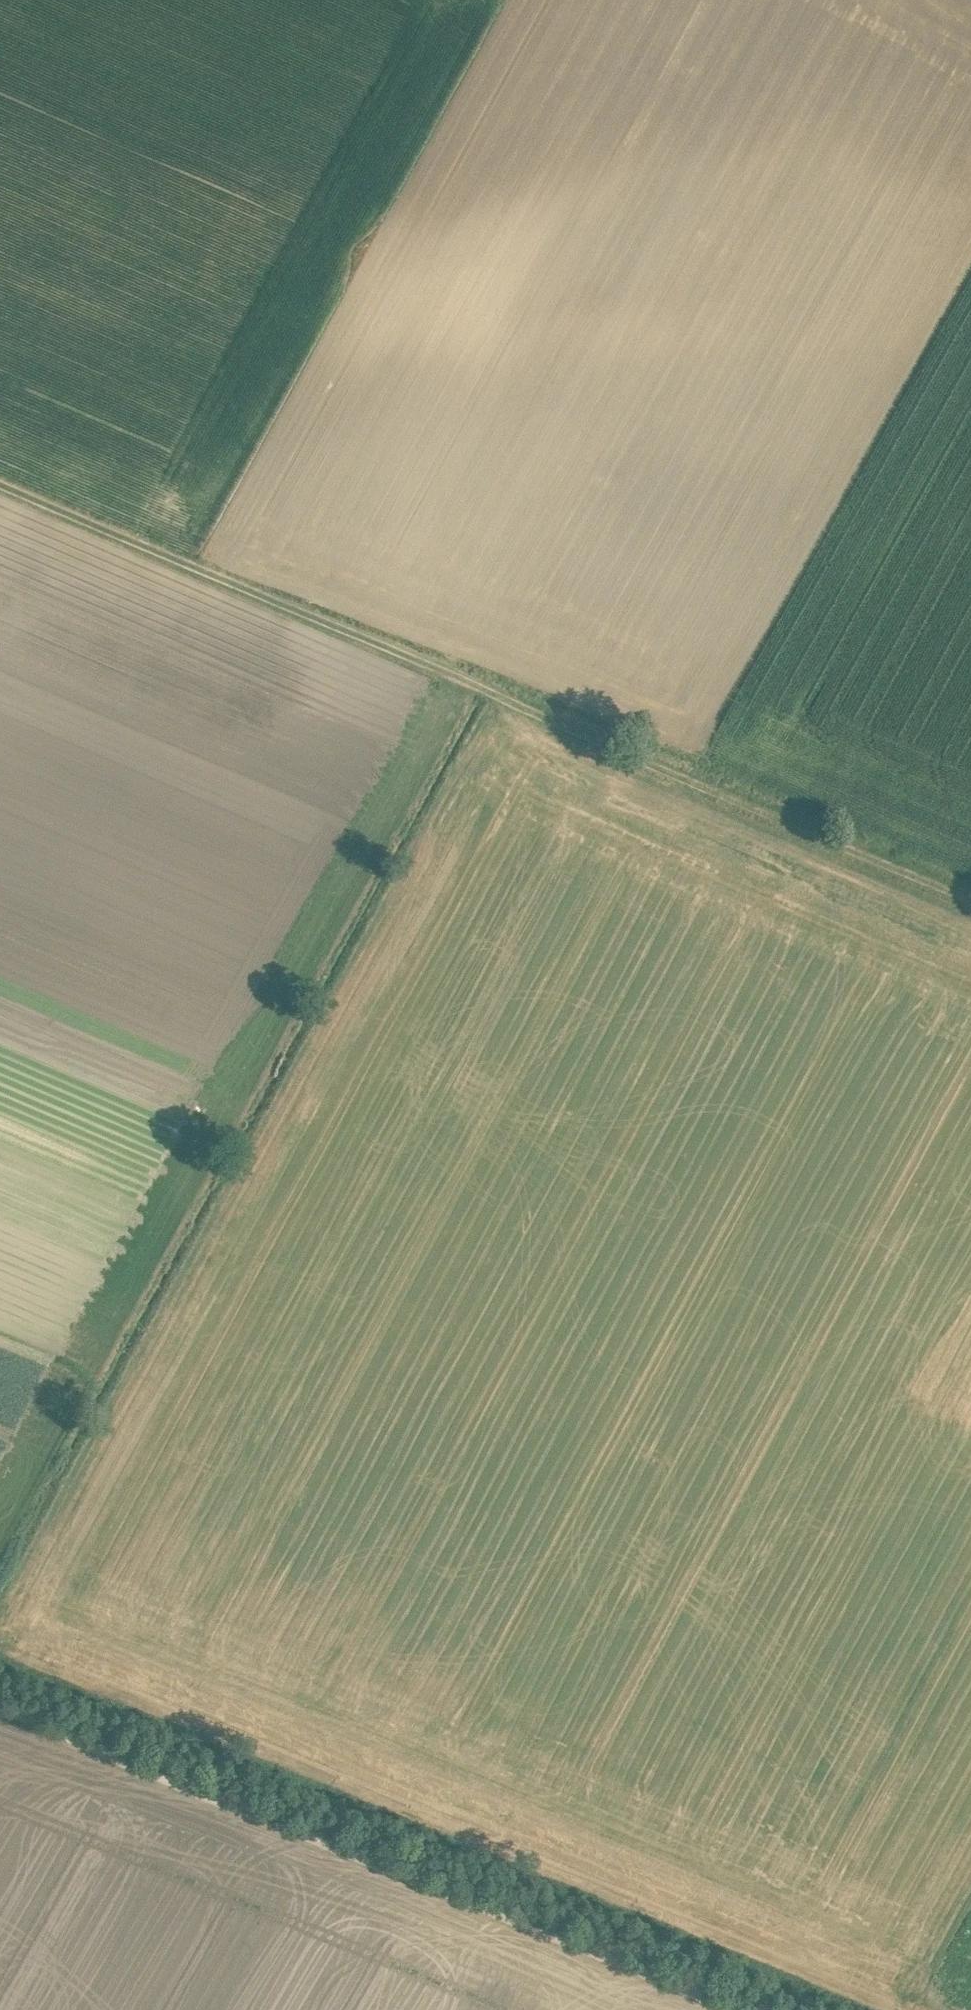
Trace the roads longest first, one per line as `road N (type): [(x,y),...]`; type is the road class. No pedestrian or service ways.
road 1 (track): [(0,481),(970,899)]
road 2 (track): [(734,2009),(0,1712)]

